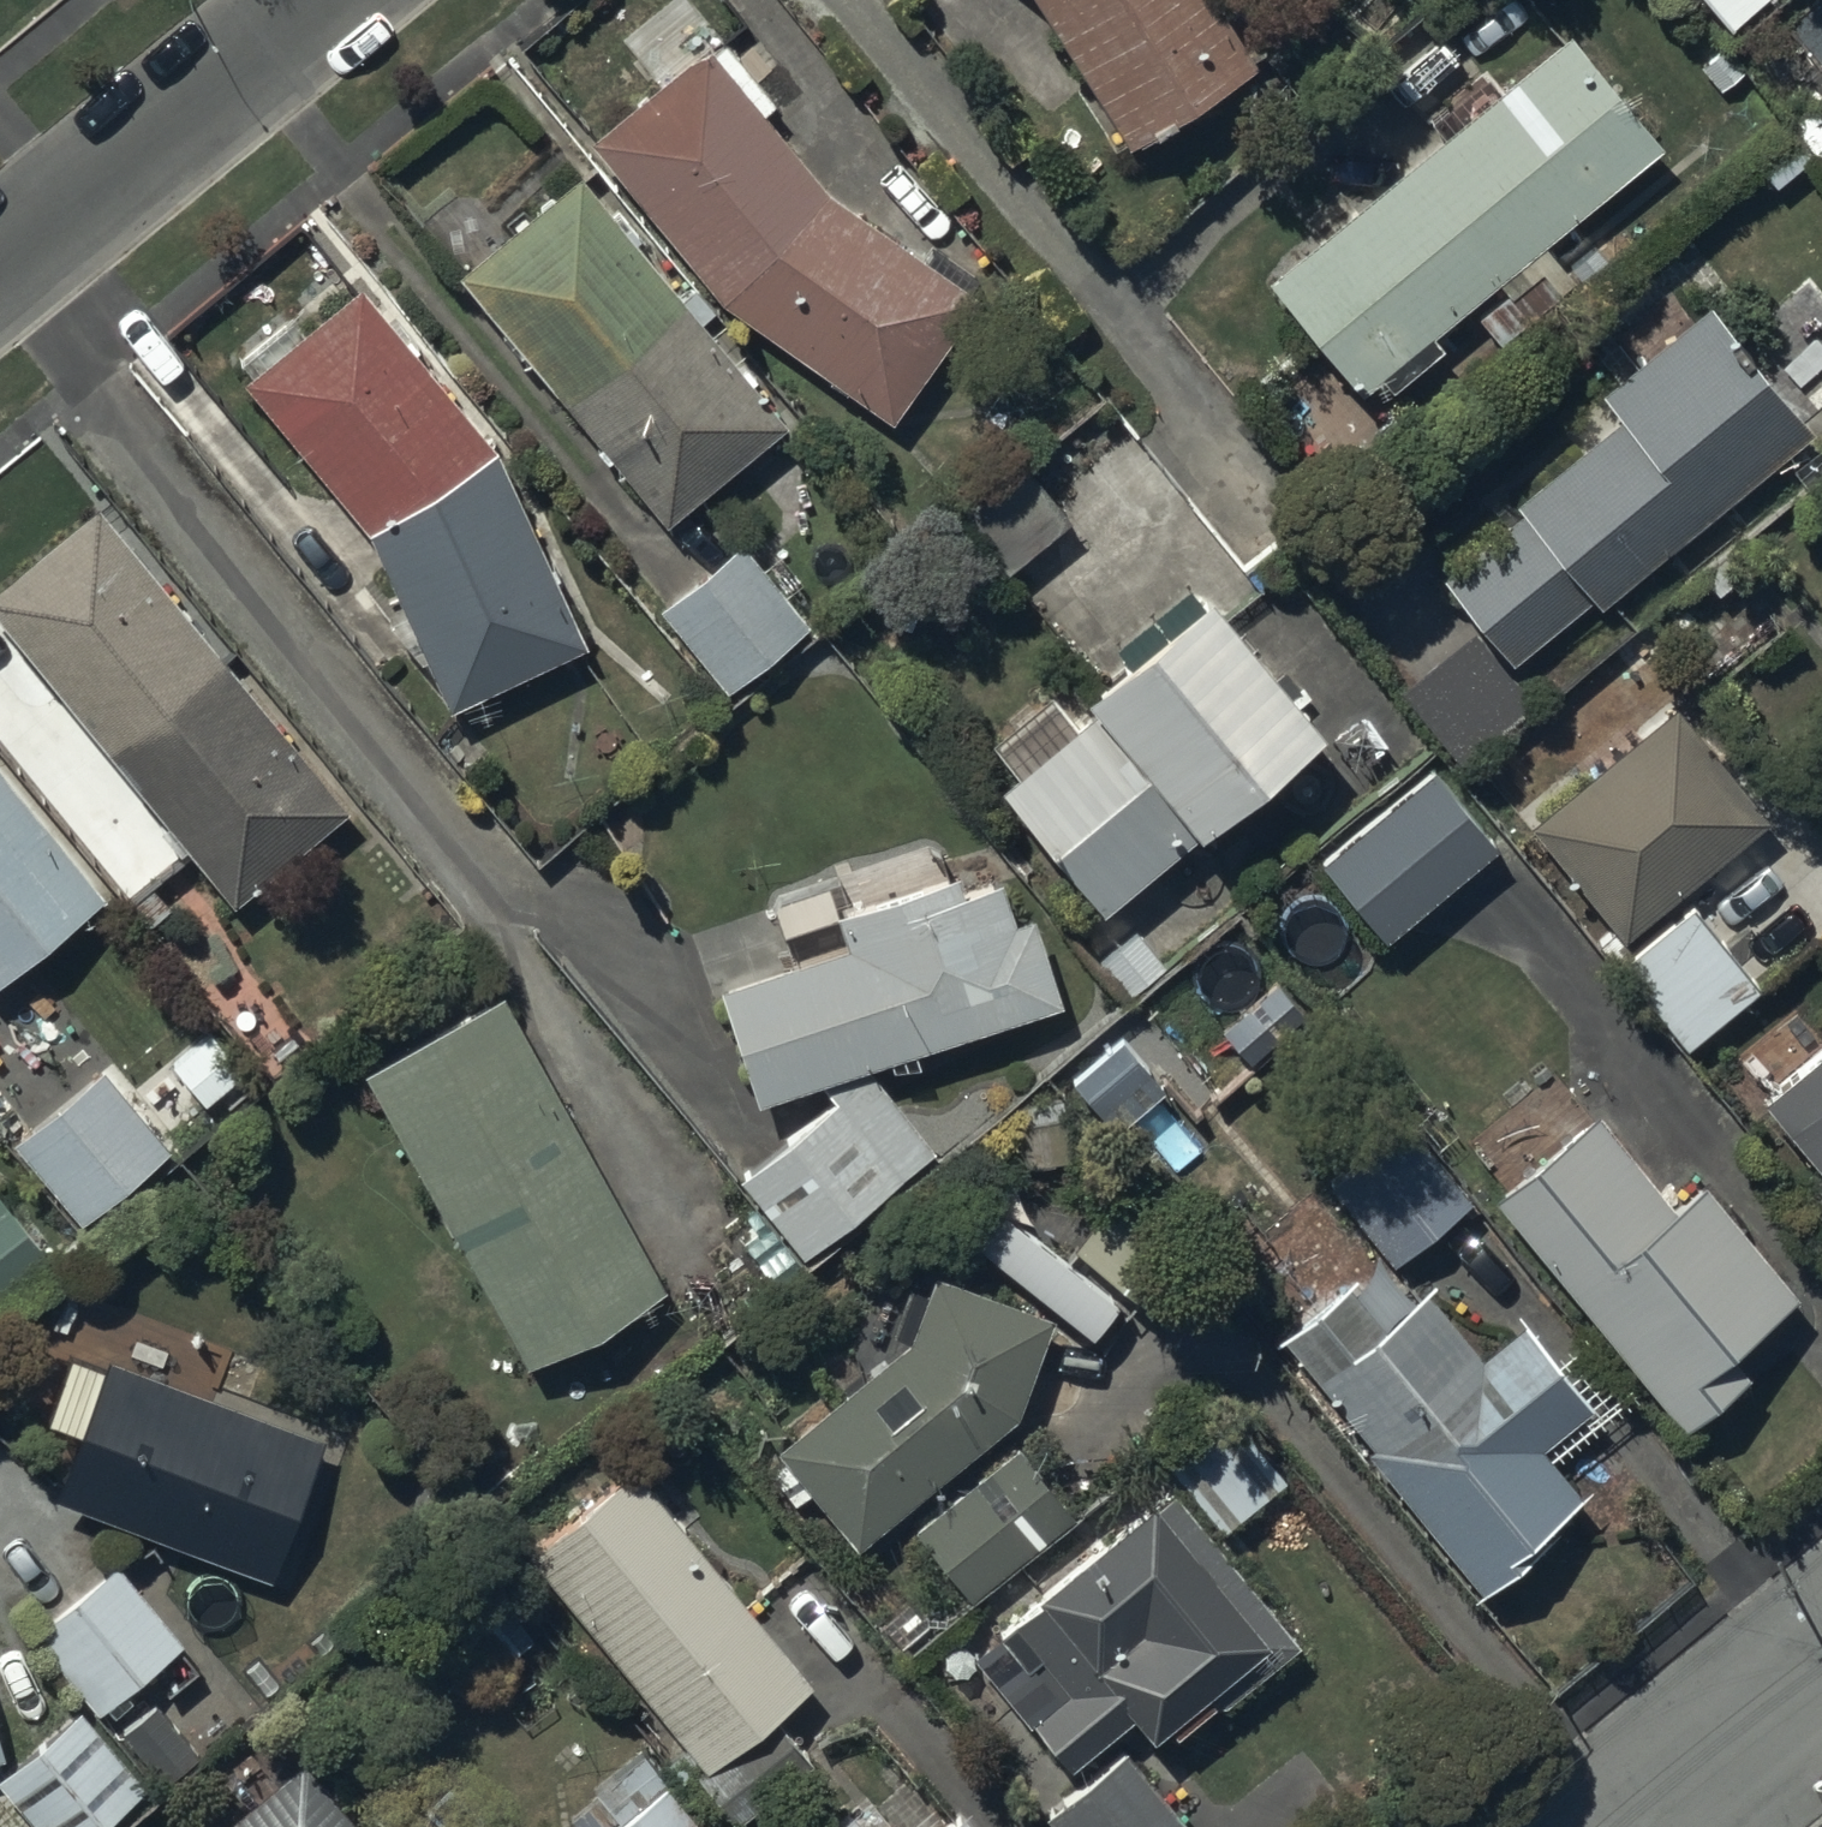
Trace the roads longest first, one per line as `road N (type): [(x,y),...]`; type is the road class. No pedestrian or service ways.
road 1 (unclassified): [(318,0),(0,265)]
road 2 (unclassified): [(1660,1826),(1821,1693)]

